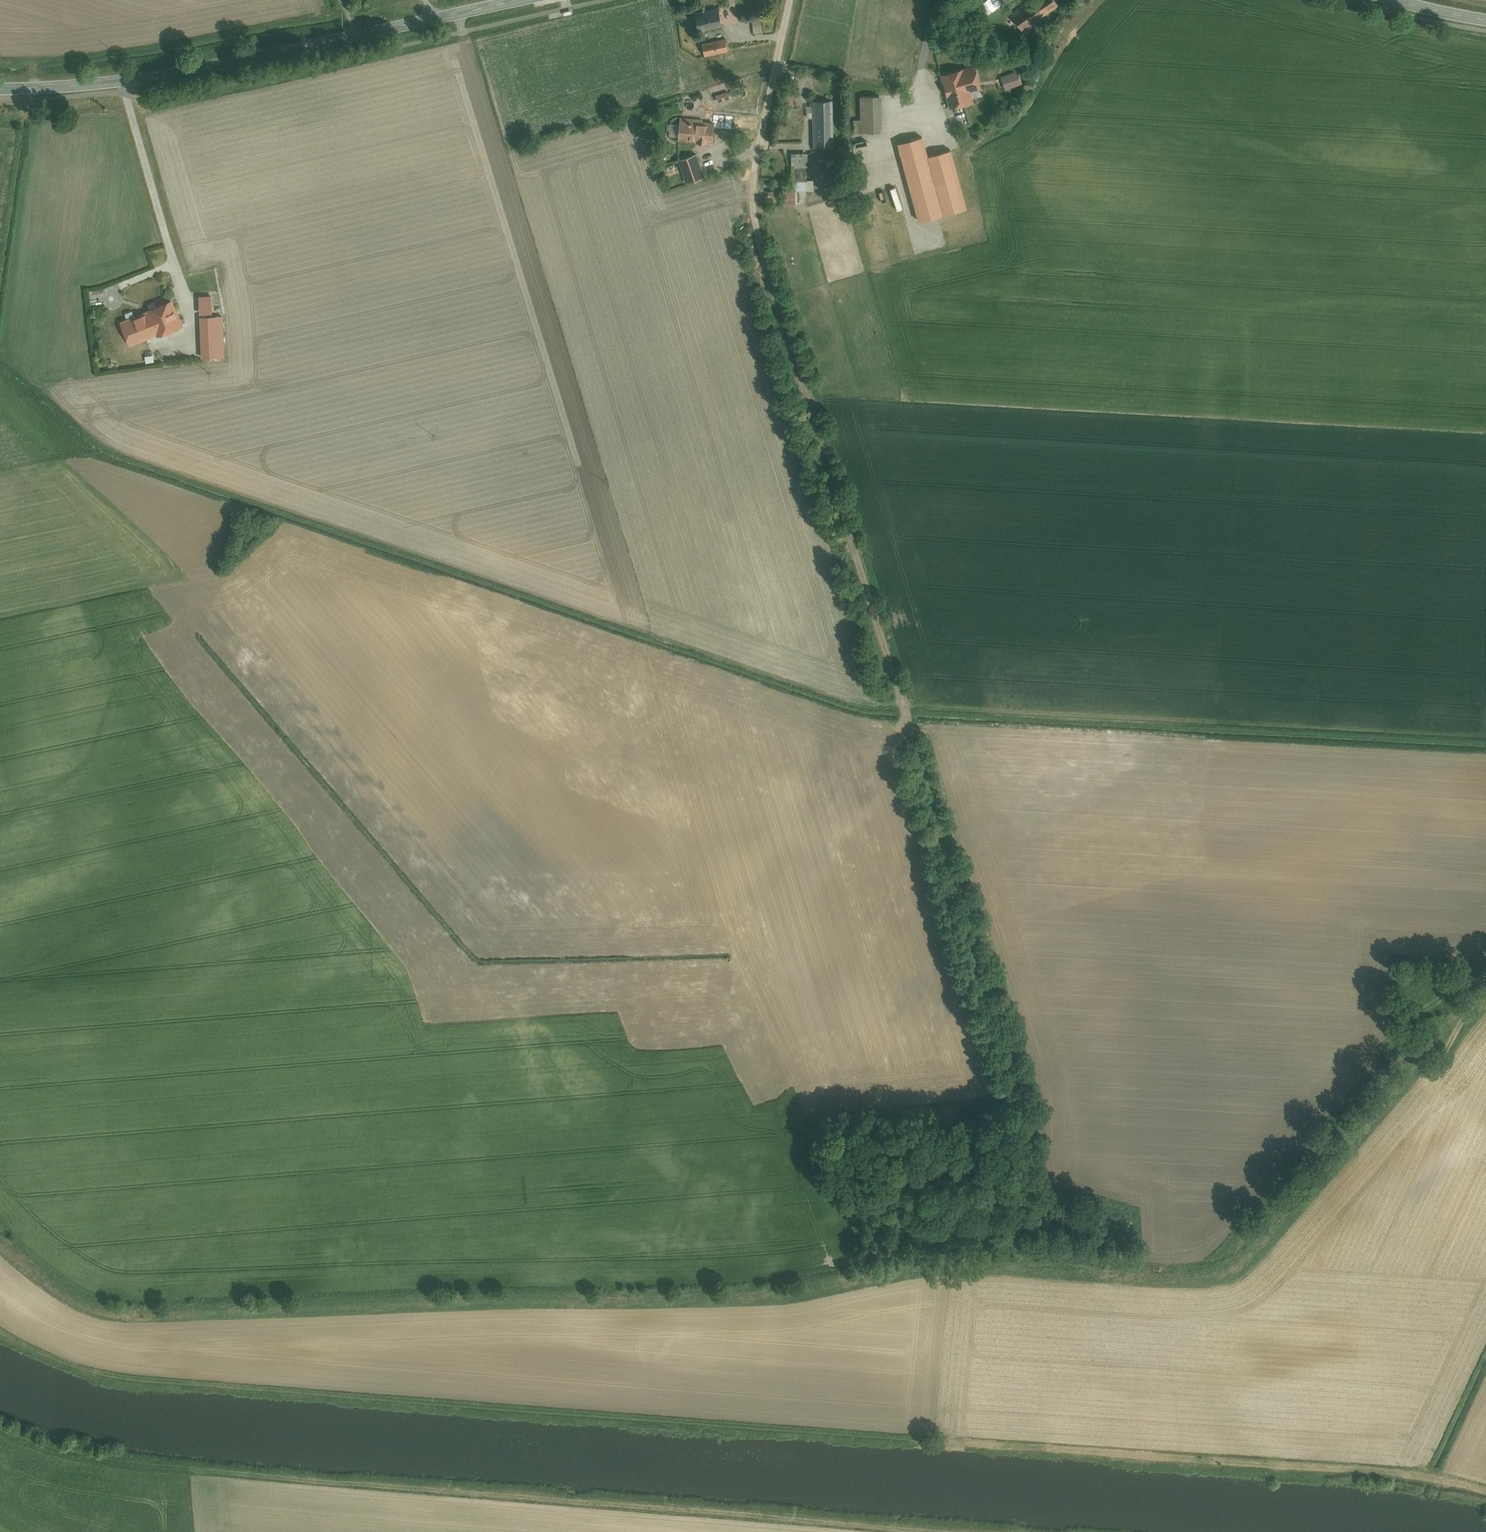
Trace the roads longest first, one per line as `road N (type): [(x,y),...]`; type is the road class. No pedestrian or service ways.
road 1 (track): [(965,894),(751,198),(792,0)]
road 2 (tertiary): [(0,91),(125,83),(523,0)]

